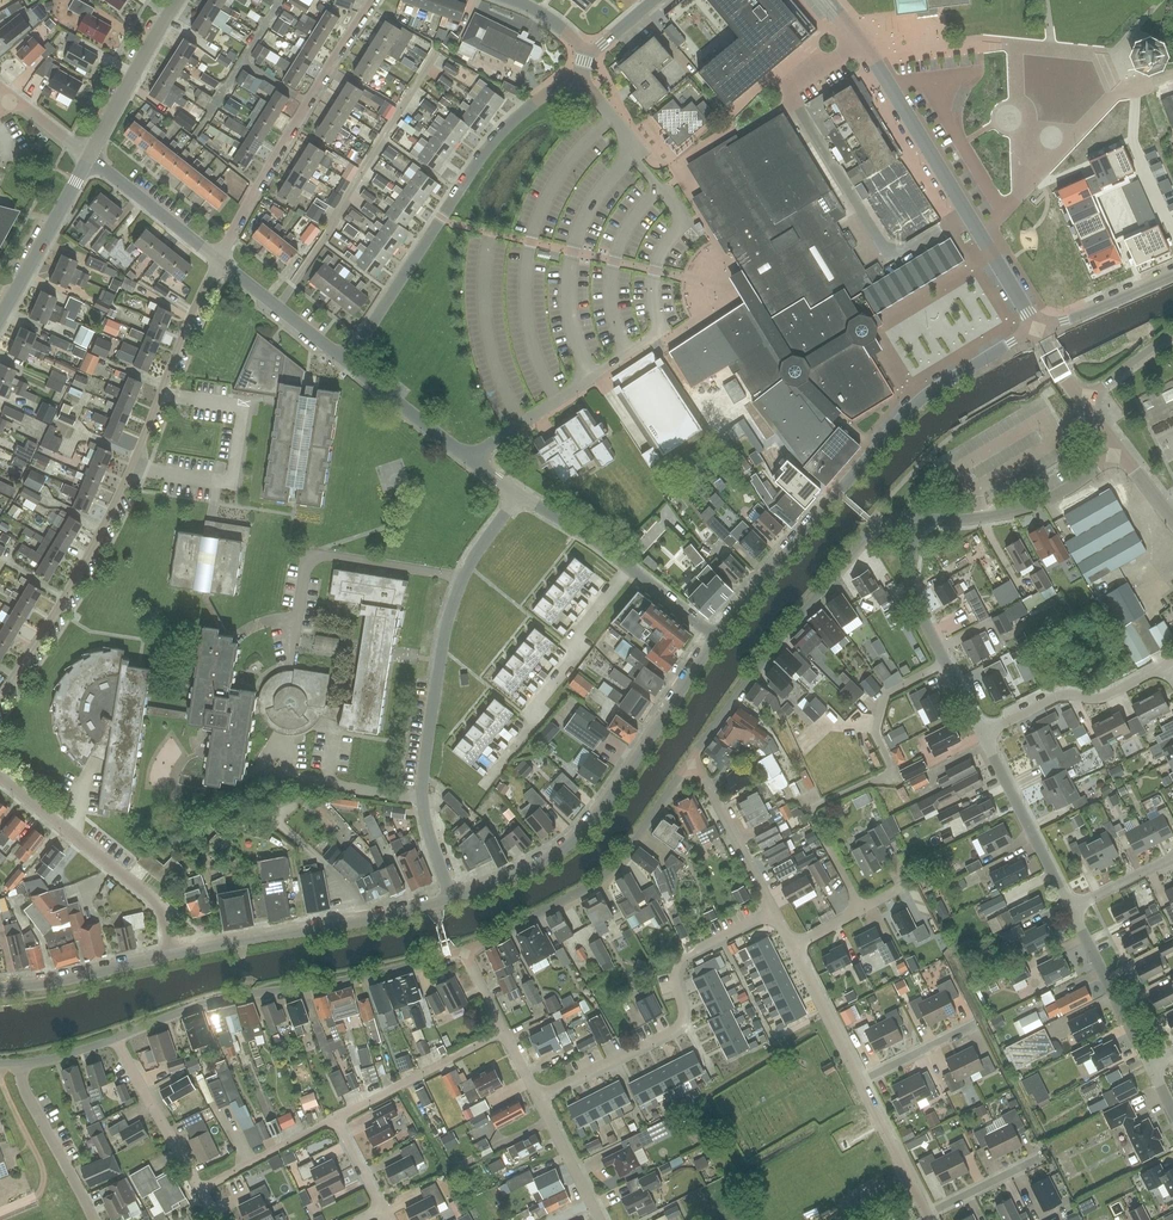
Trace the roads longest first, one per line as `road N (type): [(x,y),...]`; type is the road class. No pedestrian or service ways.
road 1 (residential): [(0,695),(133,467),(186,323),(219,262)]
road 2 (residential): [(717,637),(922,397),(1037,330)]
road 3 (residential): [(451,898),(423,787),(442,649),(462,579),(518,493)]
road 4 (tertiary): [(1037,330),(889,83),(824,0)]
road 5 (residential): [(346,361),(486,149),(546,92),(579,79),(583,61)]
road 6 (residential): [(451,898),(567,845),(717,637)]
road 7 (residential): [(465,952),(214,1001),(115,1038)]
road 8 (residential): [(861,908),(812,809),(888,775),(893,767),(877,730),(889,699),(946,663)]
road 9 (residential): [(918,518),(886,521),(865,536),(693,757)]
road 10 (residential): [(539,1097),(673,1031),(683,1020),(676,967),(773,909)]
road 11 (residential): [(693,757),(617,866),(592,887),(465,952)]
road 12 (residential): [(930,1219),(792,945)]
road 13 (residential): [(219,262),(274,156),(374,0)]
road 14 (residential): [(173,953),(451,898)]
road 15 (residential): [(173,953),(154,901),(0,776)]
road 16 (residential): [(717,637),(604,546),(518,493)]
road 17 (residential): [(918,518),(1007,515),(1121,454)]
road 18 (residential): [(518,493),(346,361)]
road 19 (residential): [(983,733),(1058,696),(1097,700),(1166,666)]
road 20 (residential): [(1072,908),(983,733)]
road 21 (residential): [(336,1117),(503,1031)]
road 22 (tertiary): [(0,316),(89,156)]
road 23 (tertiary): [(89,156),(178,0)]
road 24 (residential): [(0,987),(173,953)]
road 25 (residential): [(202,1191),(115,1038)]
road 26 (residential): [(1149,1064),(1072,908)]
road 27 (residential): [(93,1219),(18,1064)]
road 28 (residential): [(773,909),(693,757)]
road 29 (residential): [(219,262),(89,156)]
road 30 (residential): [(346,361),(219,262)]
road 31 (residential): [(946,663),(909,585),(918,518)]
road 32 (residential): [(202,1191),(336,1117)]
road 33 (residential): [(1037,330),(1172,275)]
road 34 (residential): [(601,1219),(539,1097)]

